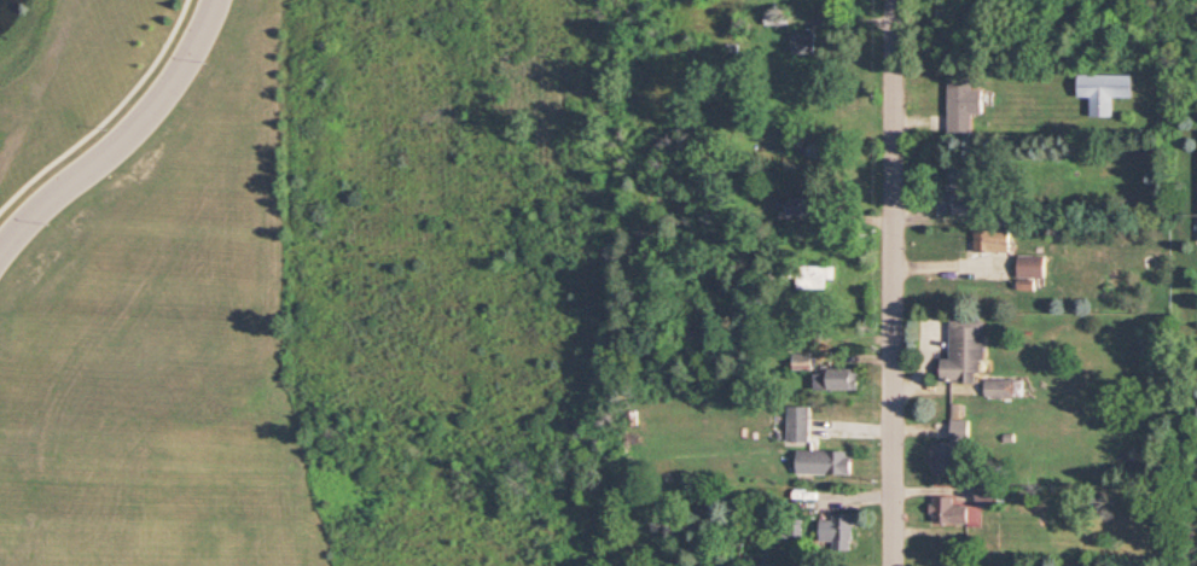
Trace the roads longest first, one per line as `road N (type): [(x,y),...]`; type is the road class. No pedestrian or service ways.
road 1 (residential): [(893,0),(889,565)]
road 2 (residential): [(0,262),(28,222),(118,148),(202,51),(218,0)]

